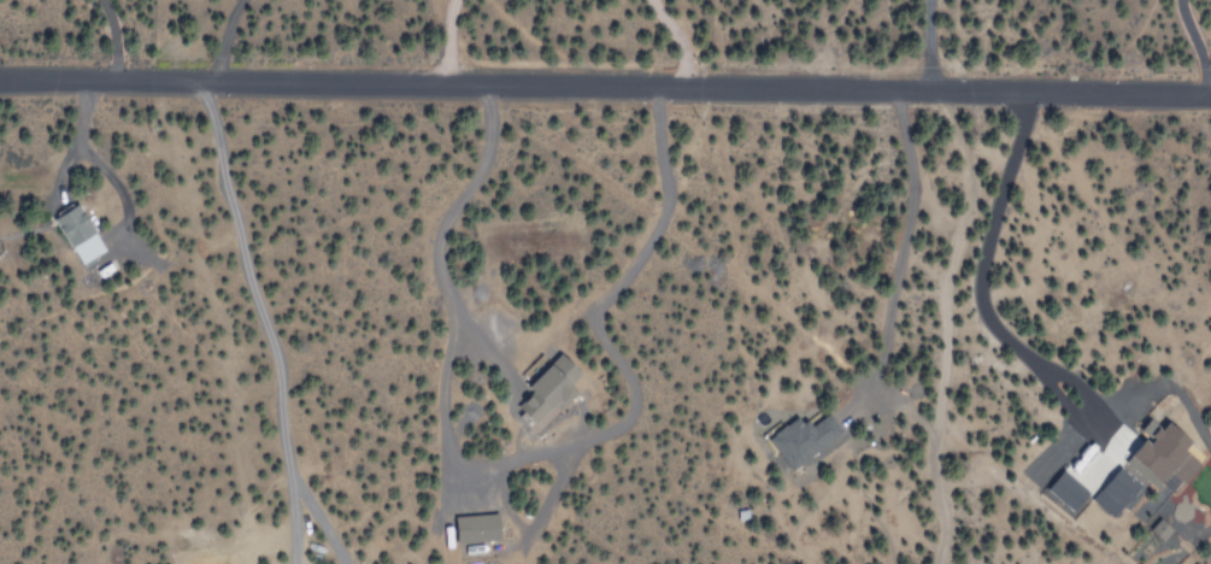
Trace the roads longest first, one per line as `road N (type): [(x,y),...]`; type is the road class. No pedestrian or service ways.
road 1 (residential): [(0,79),(1210,94)]

